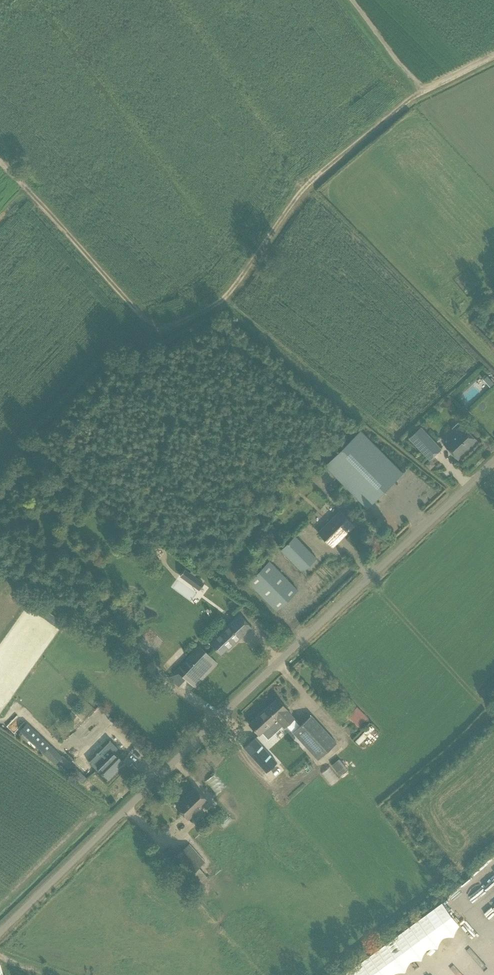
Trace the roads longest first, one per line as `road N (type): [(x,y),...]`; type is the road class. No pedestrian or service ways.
road 1 (unclassified): [(0,929),(493,462)]

